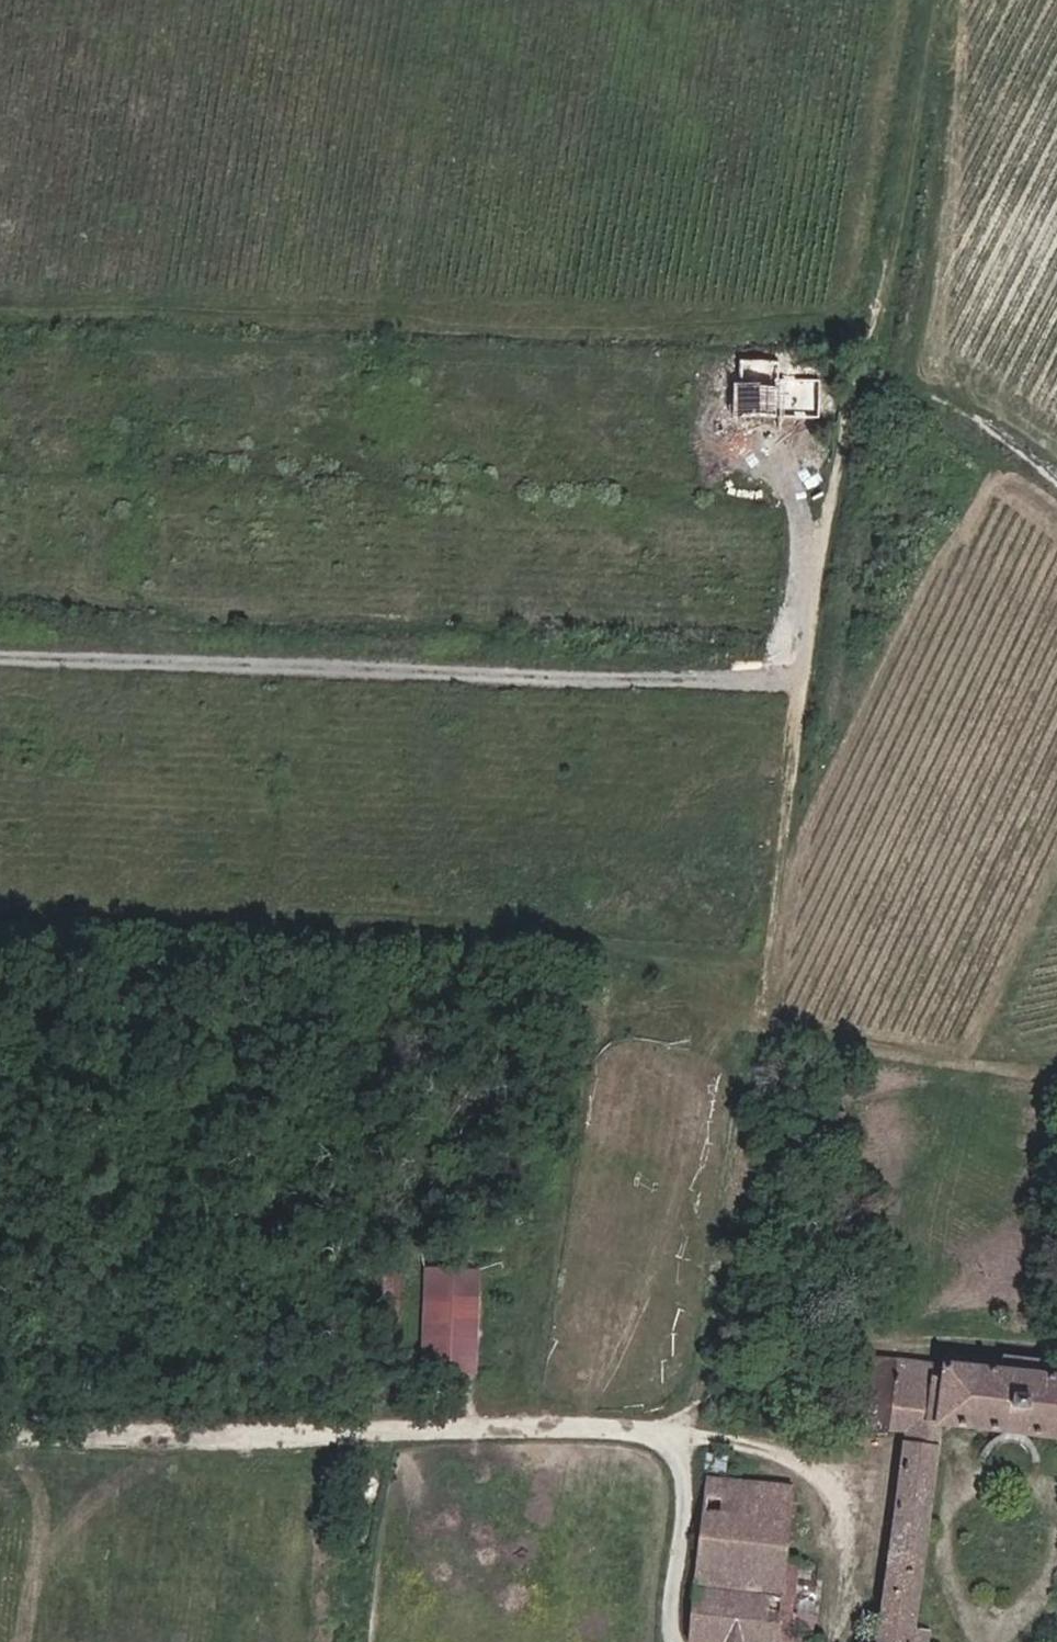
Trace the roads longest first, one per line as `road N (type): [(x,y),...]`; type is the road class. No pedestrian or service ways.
road 1 (track): [(0,1418),(695,1436),(674,1641)]

